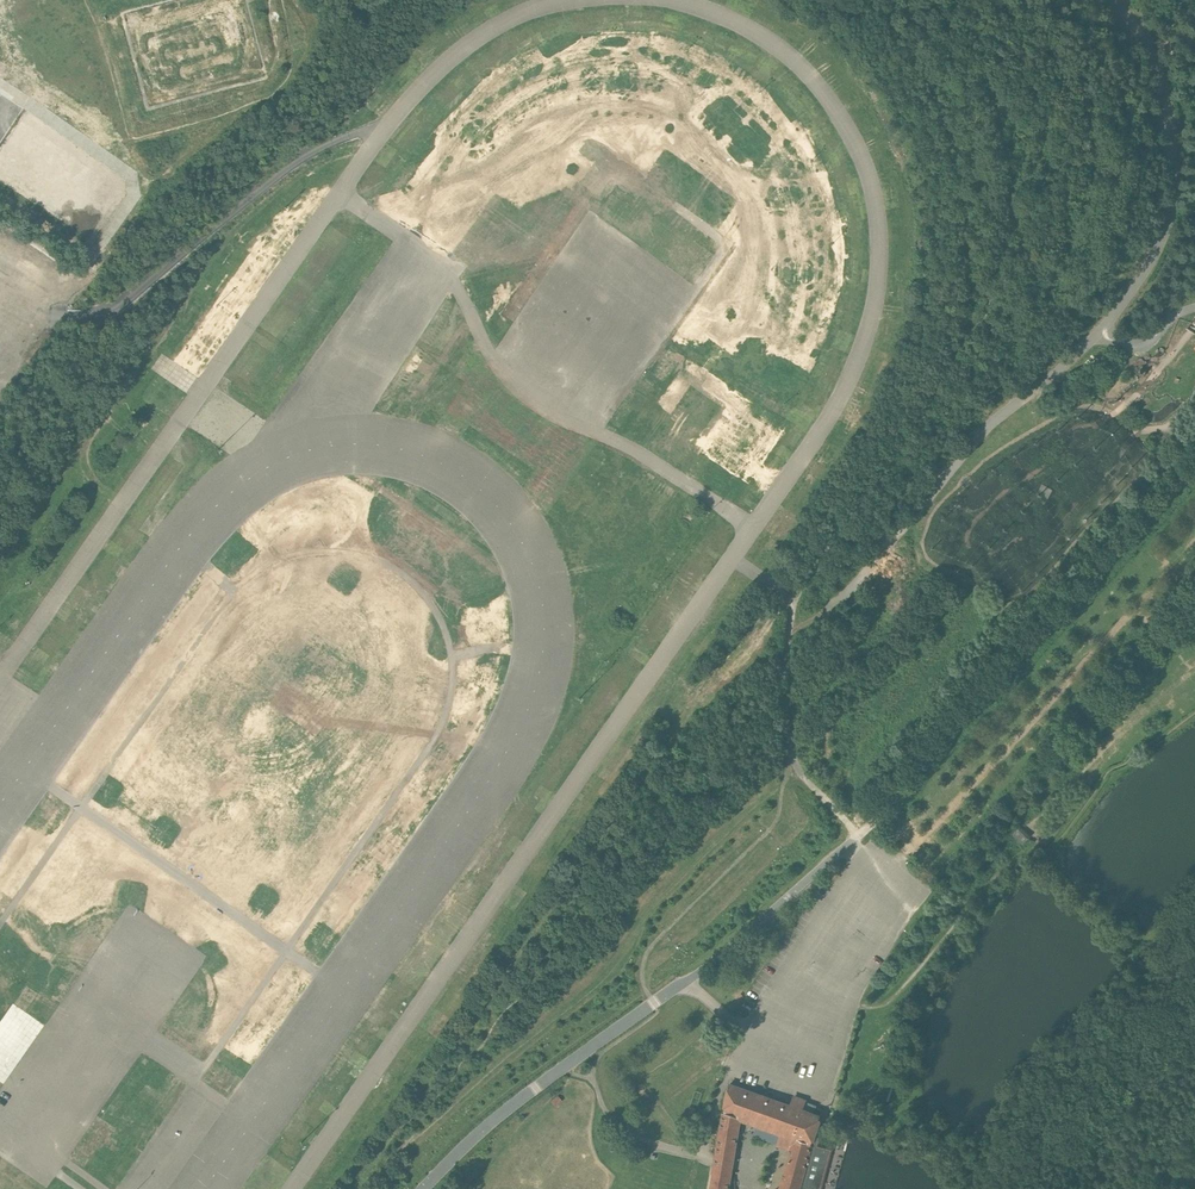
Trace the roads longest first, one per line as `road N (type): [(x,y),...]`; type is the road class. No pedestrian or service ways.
road 1 (unclassified): [(422,1188),(489,1123),(699,973),(859,834)]

